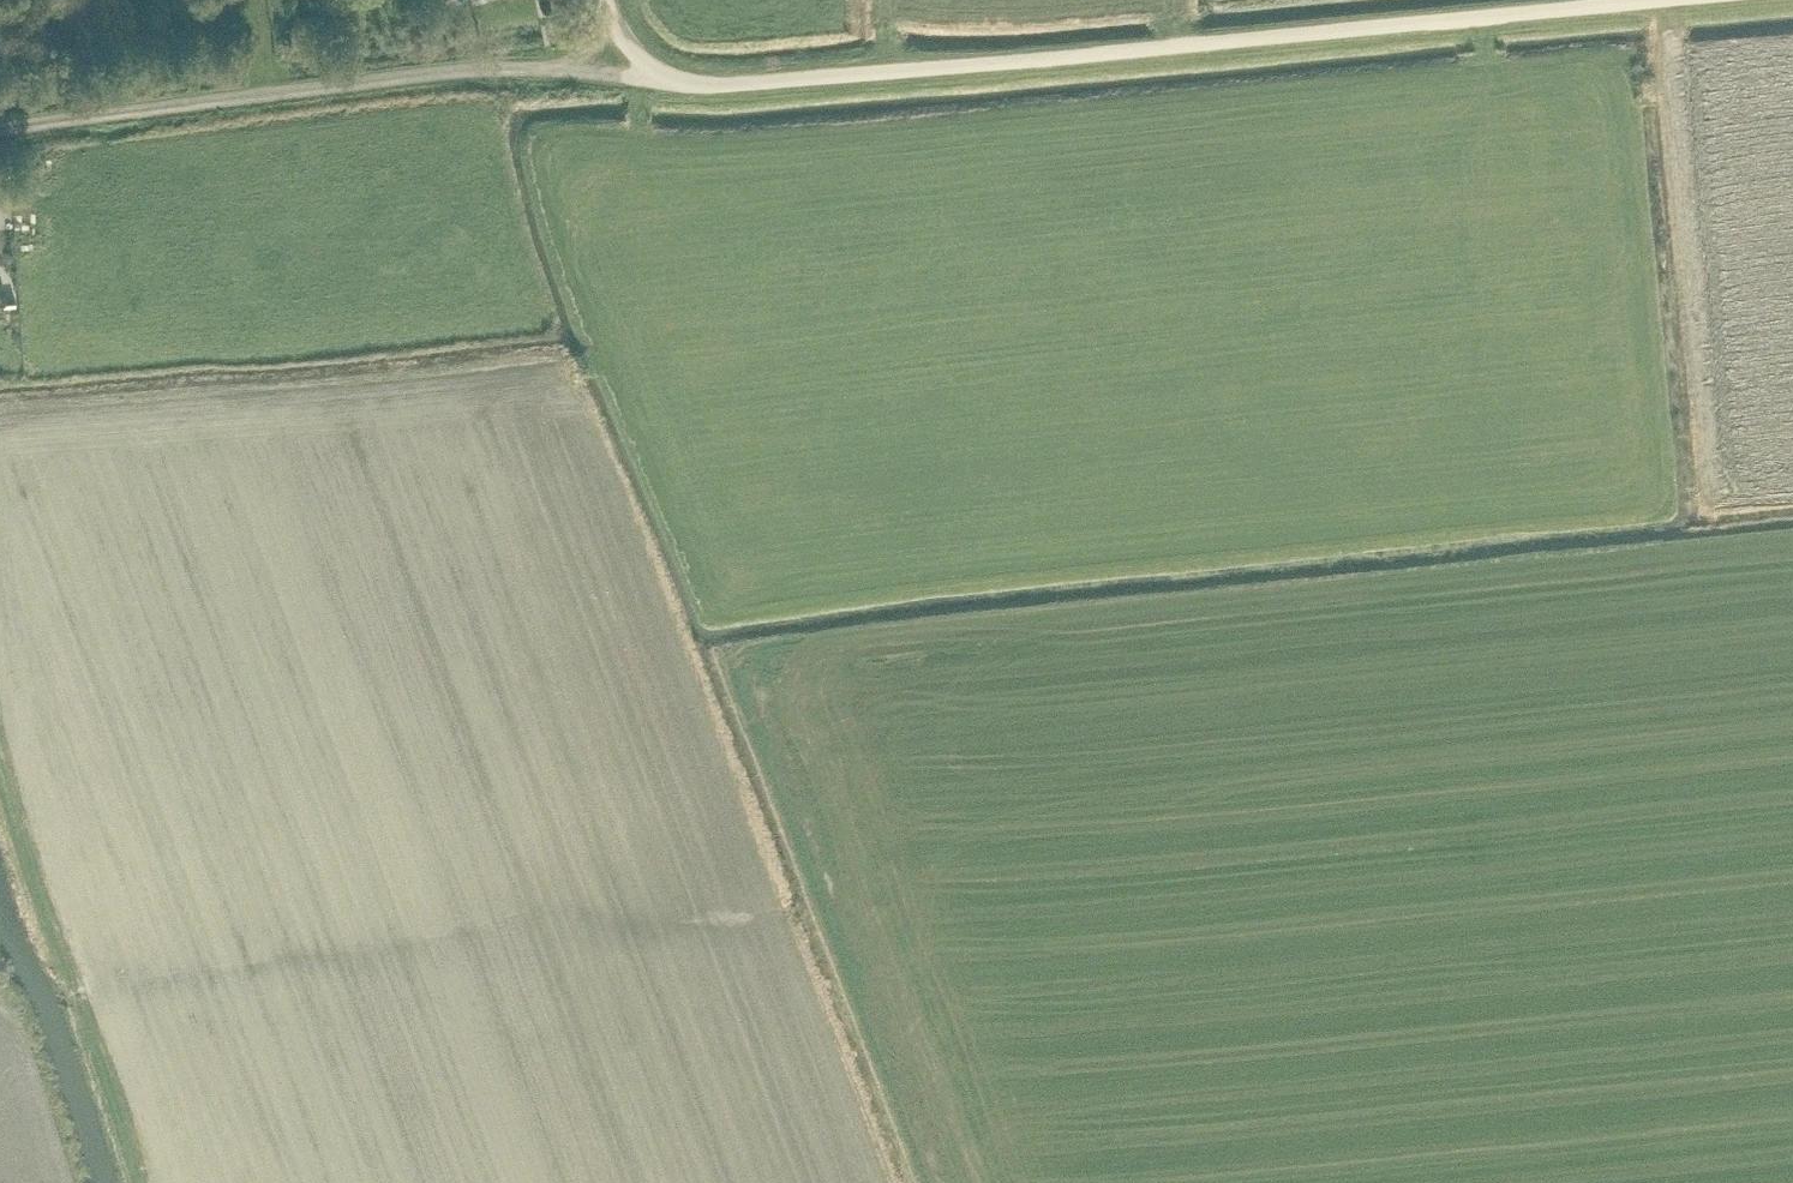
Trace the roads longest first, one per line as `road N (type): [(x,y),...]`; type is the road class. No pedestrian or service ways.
road 1 (unclassified): [(610,5),(635,56),(656,74),(747,83),(1627,0)]

